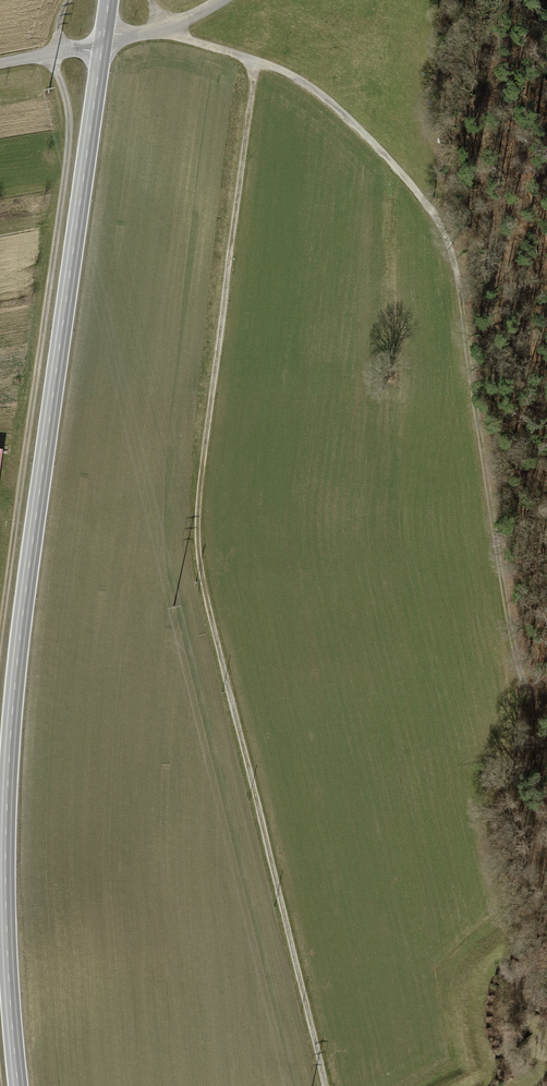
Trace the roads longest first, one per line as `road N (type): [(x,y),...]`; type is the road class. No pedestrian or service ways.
road 1 (secondary): [(103,41),(11,664),(8,964),(18,1085)]
road 2 (track): [(256,61),(198,539),(326,1085)]
road 3 (track): [(152,0),(165,26),(290,74),(327,100),(426,203),(447,238),(527,699),(546,734)]
road 4 (track): [(68,0),(56,53),(69,103),(68,147),(0,601)]
road 5 (residential): [(219,0),(165,26),(103,41)]

